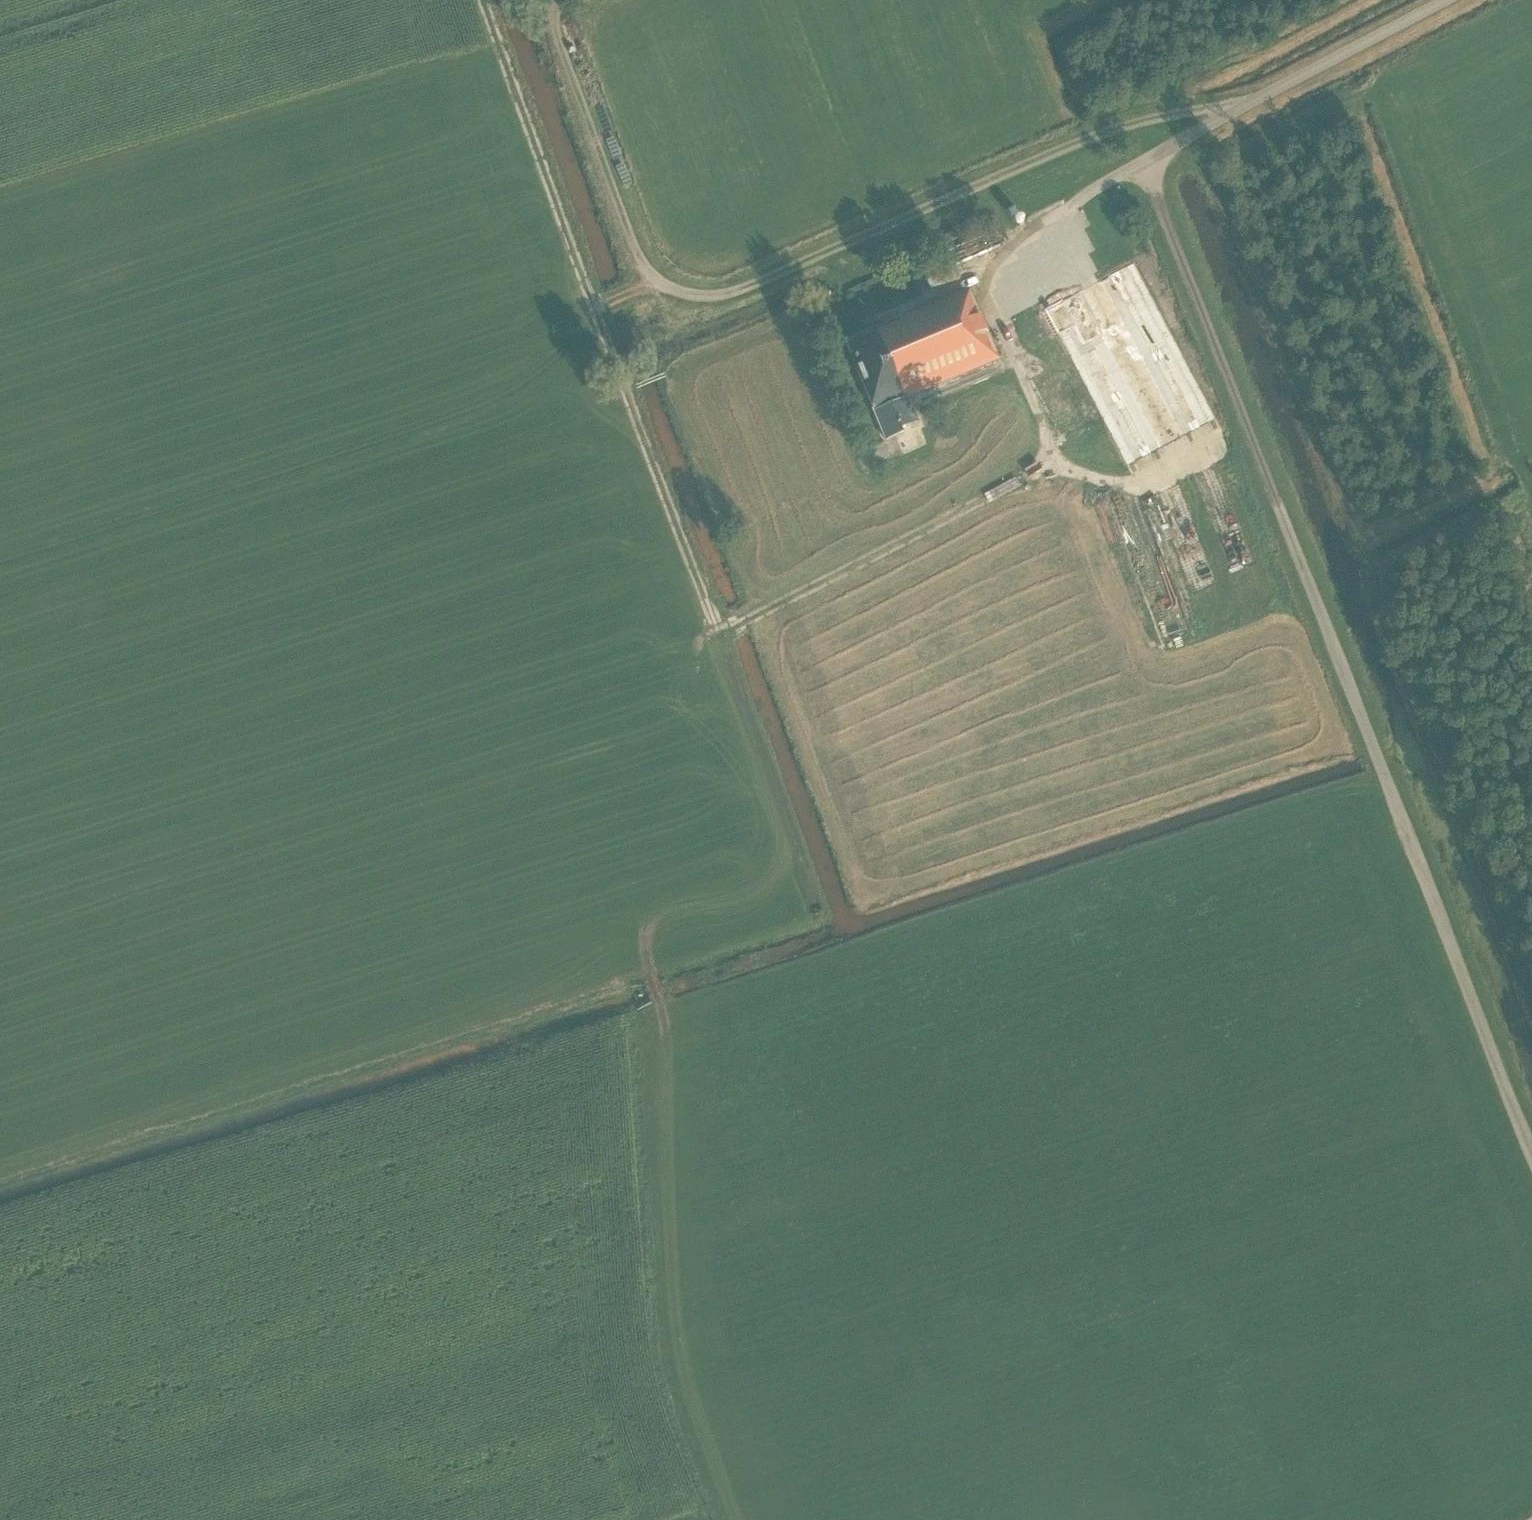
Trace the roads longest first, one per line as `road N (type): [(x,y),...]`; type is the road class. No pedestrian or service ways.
road 1 (track): [(1239,107),(1125,125),(729,294),(699,297),(658,285),(637,256),(555,21)]
road 2 (track): [(658,285),(595,308),(598,320),(495,395),(0,558)]
road 3 (unclassified): [(1059,215),(1239,107),(1447,0)]

